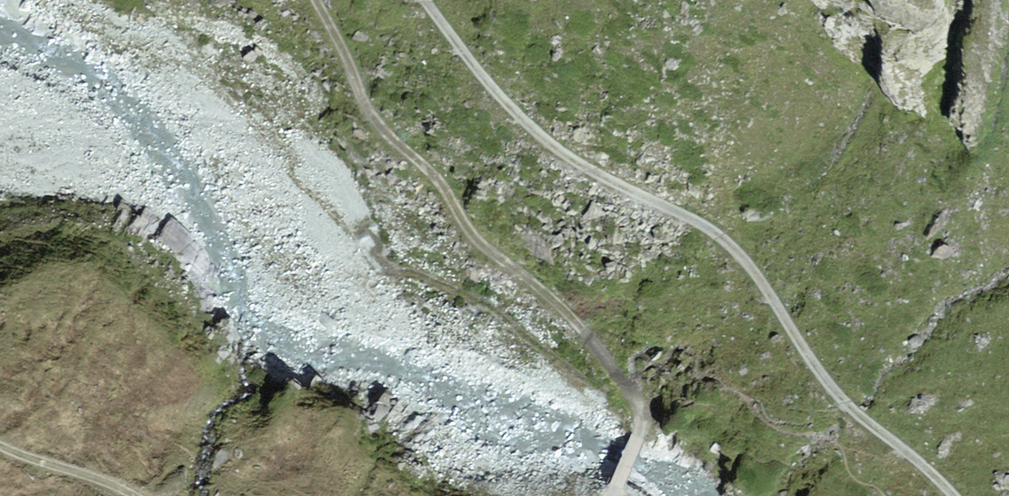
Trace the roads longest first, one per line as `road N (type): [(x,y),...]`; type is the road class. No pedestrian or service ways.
road 1 (track): [(936,495),(847,410),(747,264),(683,213),(611,187),(527,127),(426,0)]
road 2 (track): [(324,0),(442,190),(567,314),(625,390)]
road 3 (track): [(0,446),(134,495)]

